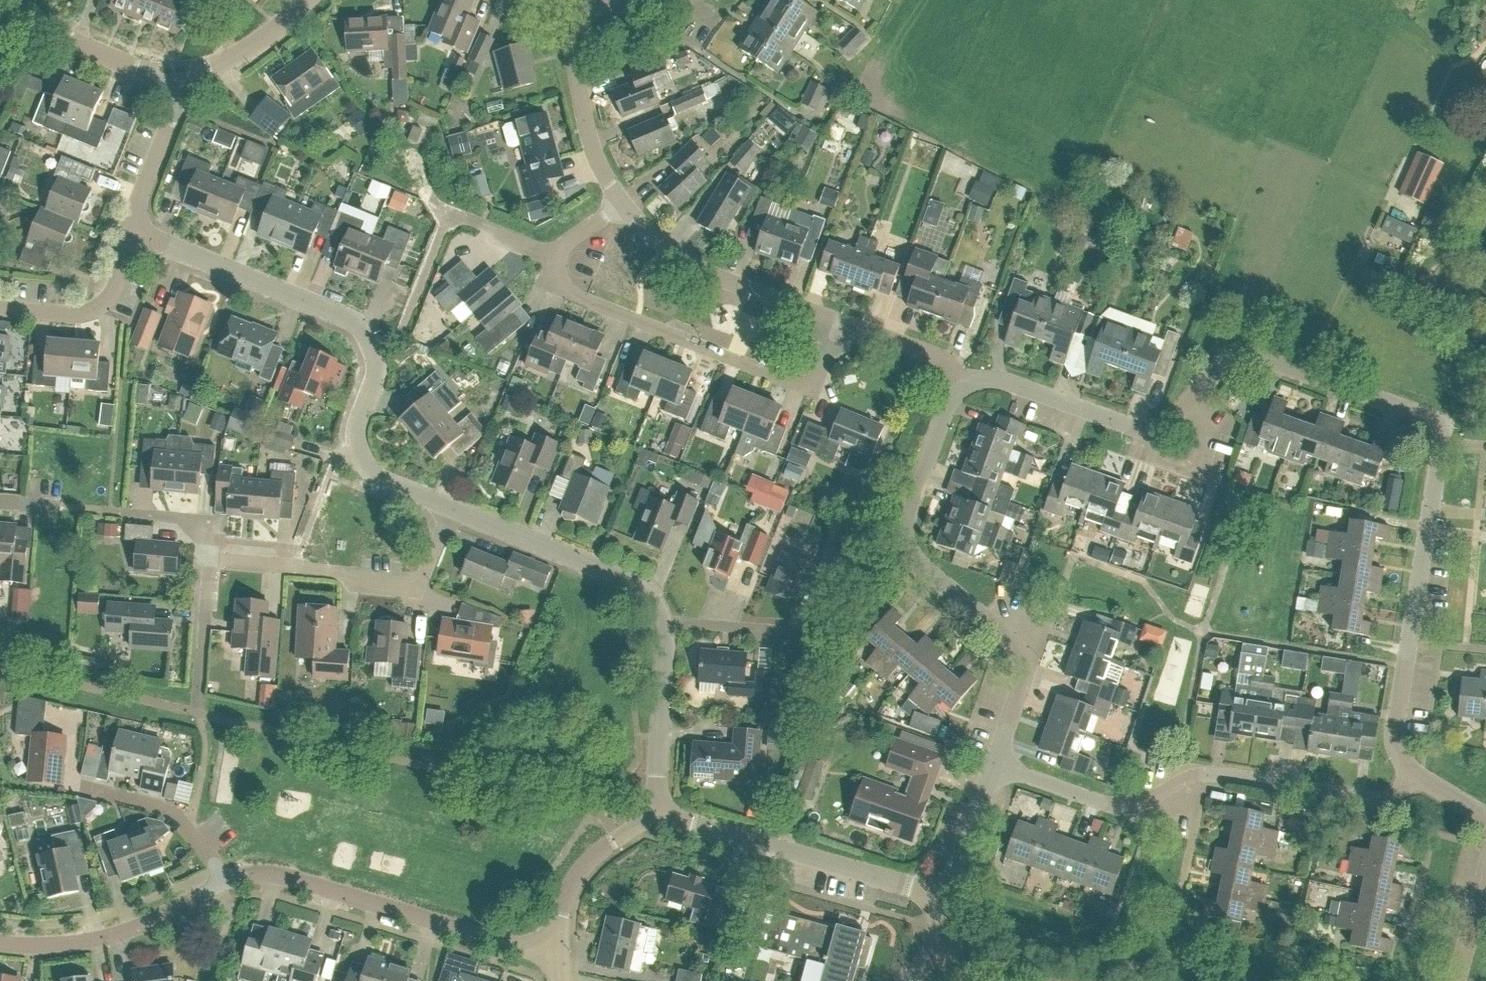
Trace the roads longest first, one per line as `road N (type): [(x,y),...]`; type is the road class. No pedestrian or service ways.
road 1 (residential): [(1414,775),(1398,752),(1395,725),(1445,424),(1257,357),(1222,365),(1173,420),(1151,430),(1010,385),(957,377)]
road 2 (residential): [(450,509),(379,478),(362,460),(359,430),(375,382),(372,346),(348,317),(130,230)]
road 3 (residential): [(996,763),(1023,658),(918,563),(905,538),(957,377)]
road 4 (residential): [(1414,775),(1393,797),(1376,800),(1220,773),(1190,776),(1126,805),(996,763)]
road 5 (residential): [(664,817),(663,641),(650,597),(623,579),(450,509)]
road 6 (residential): [(558,260),(550,286),(814,388),(840,324)]
road 7 (residential): [(555,952),(278,876),(226,882)]
road 8 (residential): [(211,558),(339,571),(358,583),(417,588),(450,509)]
road 9 (residential): [(945,896),(664,817)]
road 10 (residential): [(840,324),(684,262),(624,205)]
road 11 (residential): [(226,882),(132,928),(68,944),(0,943)]
road 12 (residential): [(624,205),(588,136),(577,5)]
road 13 (residential): [(0,12),(177,88)]
road 14 (residential): [(130,230),(100,308),(78,313),(0,304)]
road 15 (residential): [(226,882),(166,810),(81,788)]
road 16 (residential): [(177,88),(264,39),(308,0)]
road 17 (residential): [(130,230),(177,88)]
road 18 (residential): [(945,896),(996,763)]
road 19 (residential): [(618,837),(575,878),(555,952)]
road 20 (residential): [(957,377),(933,354),(840,324)]

